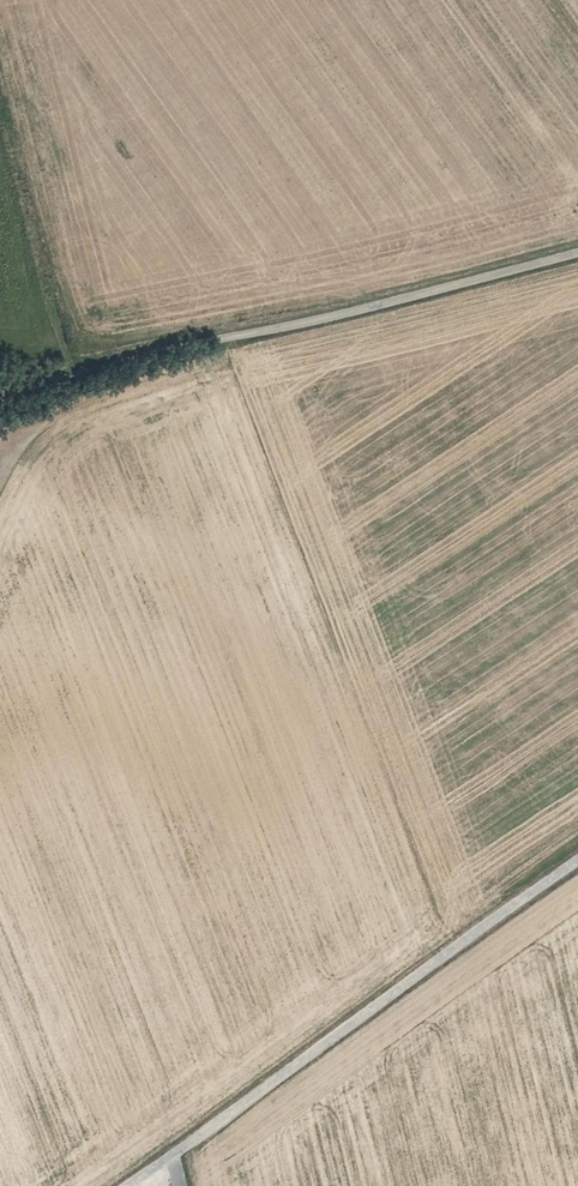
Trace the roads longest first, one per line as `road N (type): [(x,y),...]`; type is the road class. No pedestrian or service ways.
road 1 (unclassified): [(0,400),(224,340),(382,310),(577,253)]
road 2 (unclassified): [(577,859),(134,1185)]

